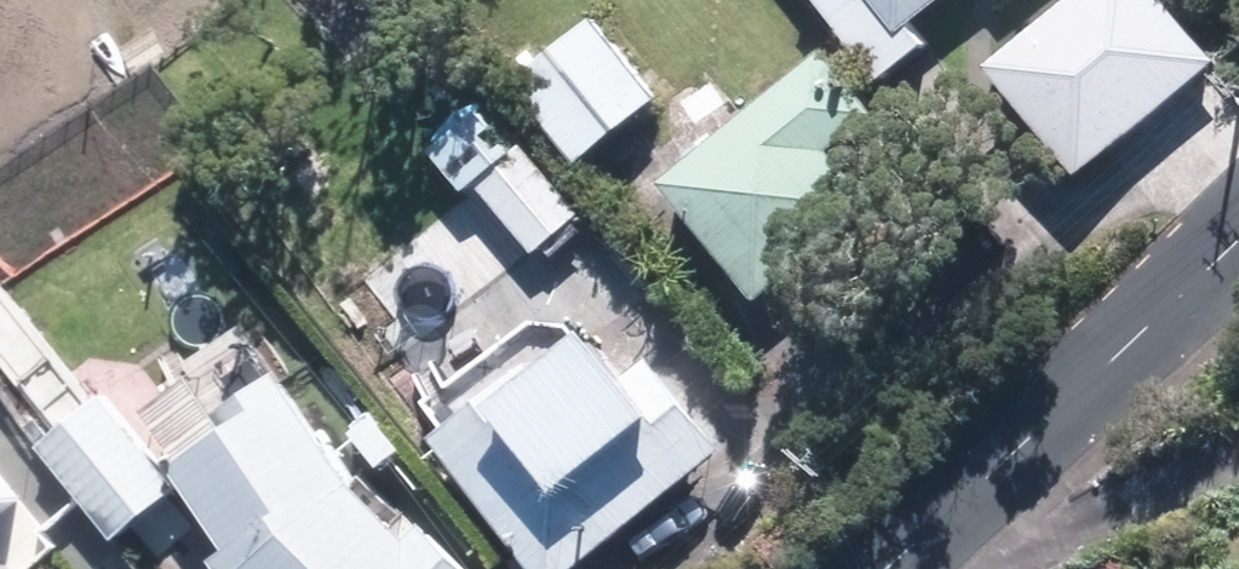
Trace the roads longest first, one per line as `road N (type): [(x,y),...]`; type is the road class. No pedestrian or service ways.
road 1 (tertiary): [(894,568),(1238,245)]

